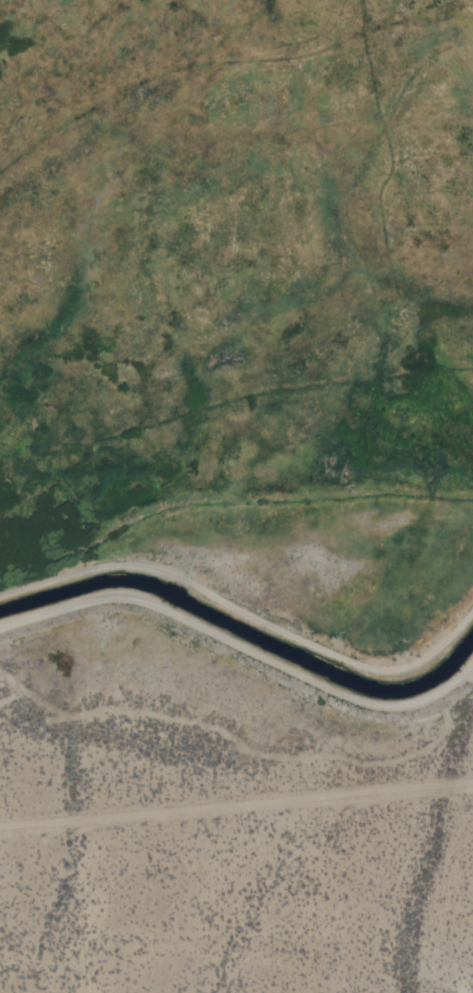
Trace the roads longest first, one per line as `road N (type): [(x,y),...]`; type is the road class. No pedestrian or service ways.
road 1 (track): [(0,600),(103,568),(145,567),(381,673),(399,674),(442,652),(472,620)]
road 2 (track): [(0,624),(99,594),(144,594),(312,680),(377,704),(429,699),(472,666)]
road 3 (track): [(0,834),(472,791)]

